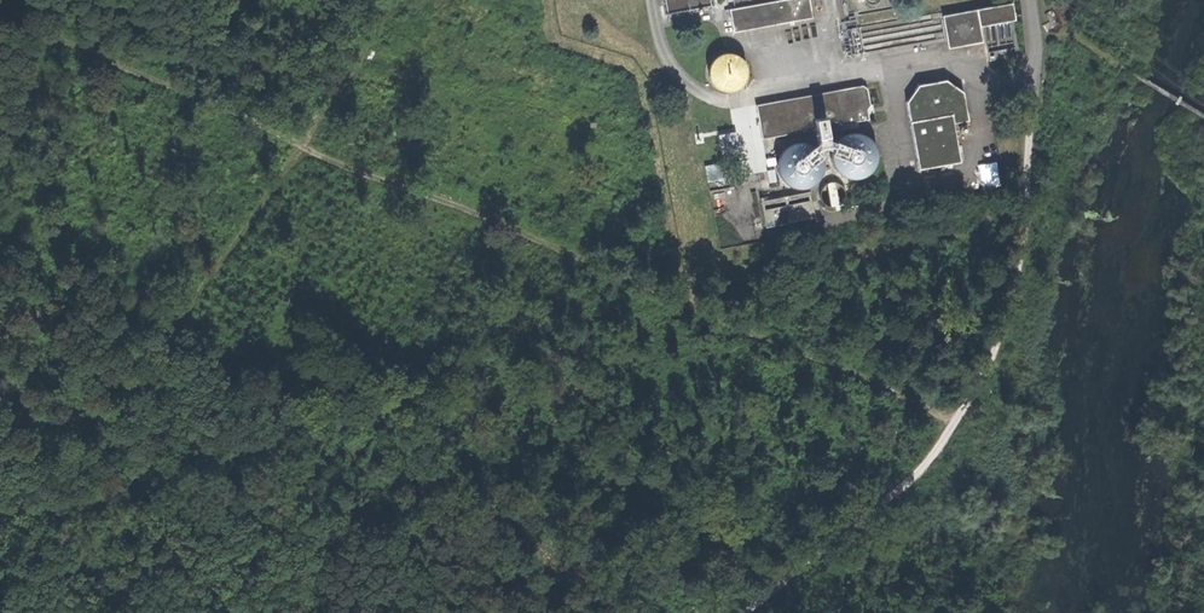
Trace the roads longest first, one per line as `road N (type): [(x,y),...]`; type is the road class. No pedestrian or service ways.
road 1 (track): [(0,10),(300,149),(964,416)]
road 2 (track): [(758,612),(964,416),(1000,341),(1027,223),(1036,40)]
road 3 (track): [(182,324),(300,149)]

